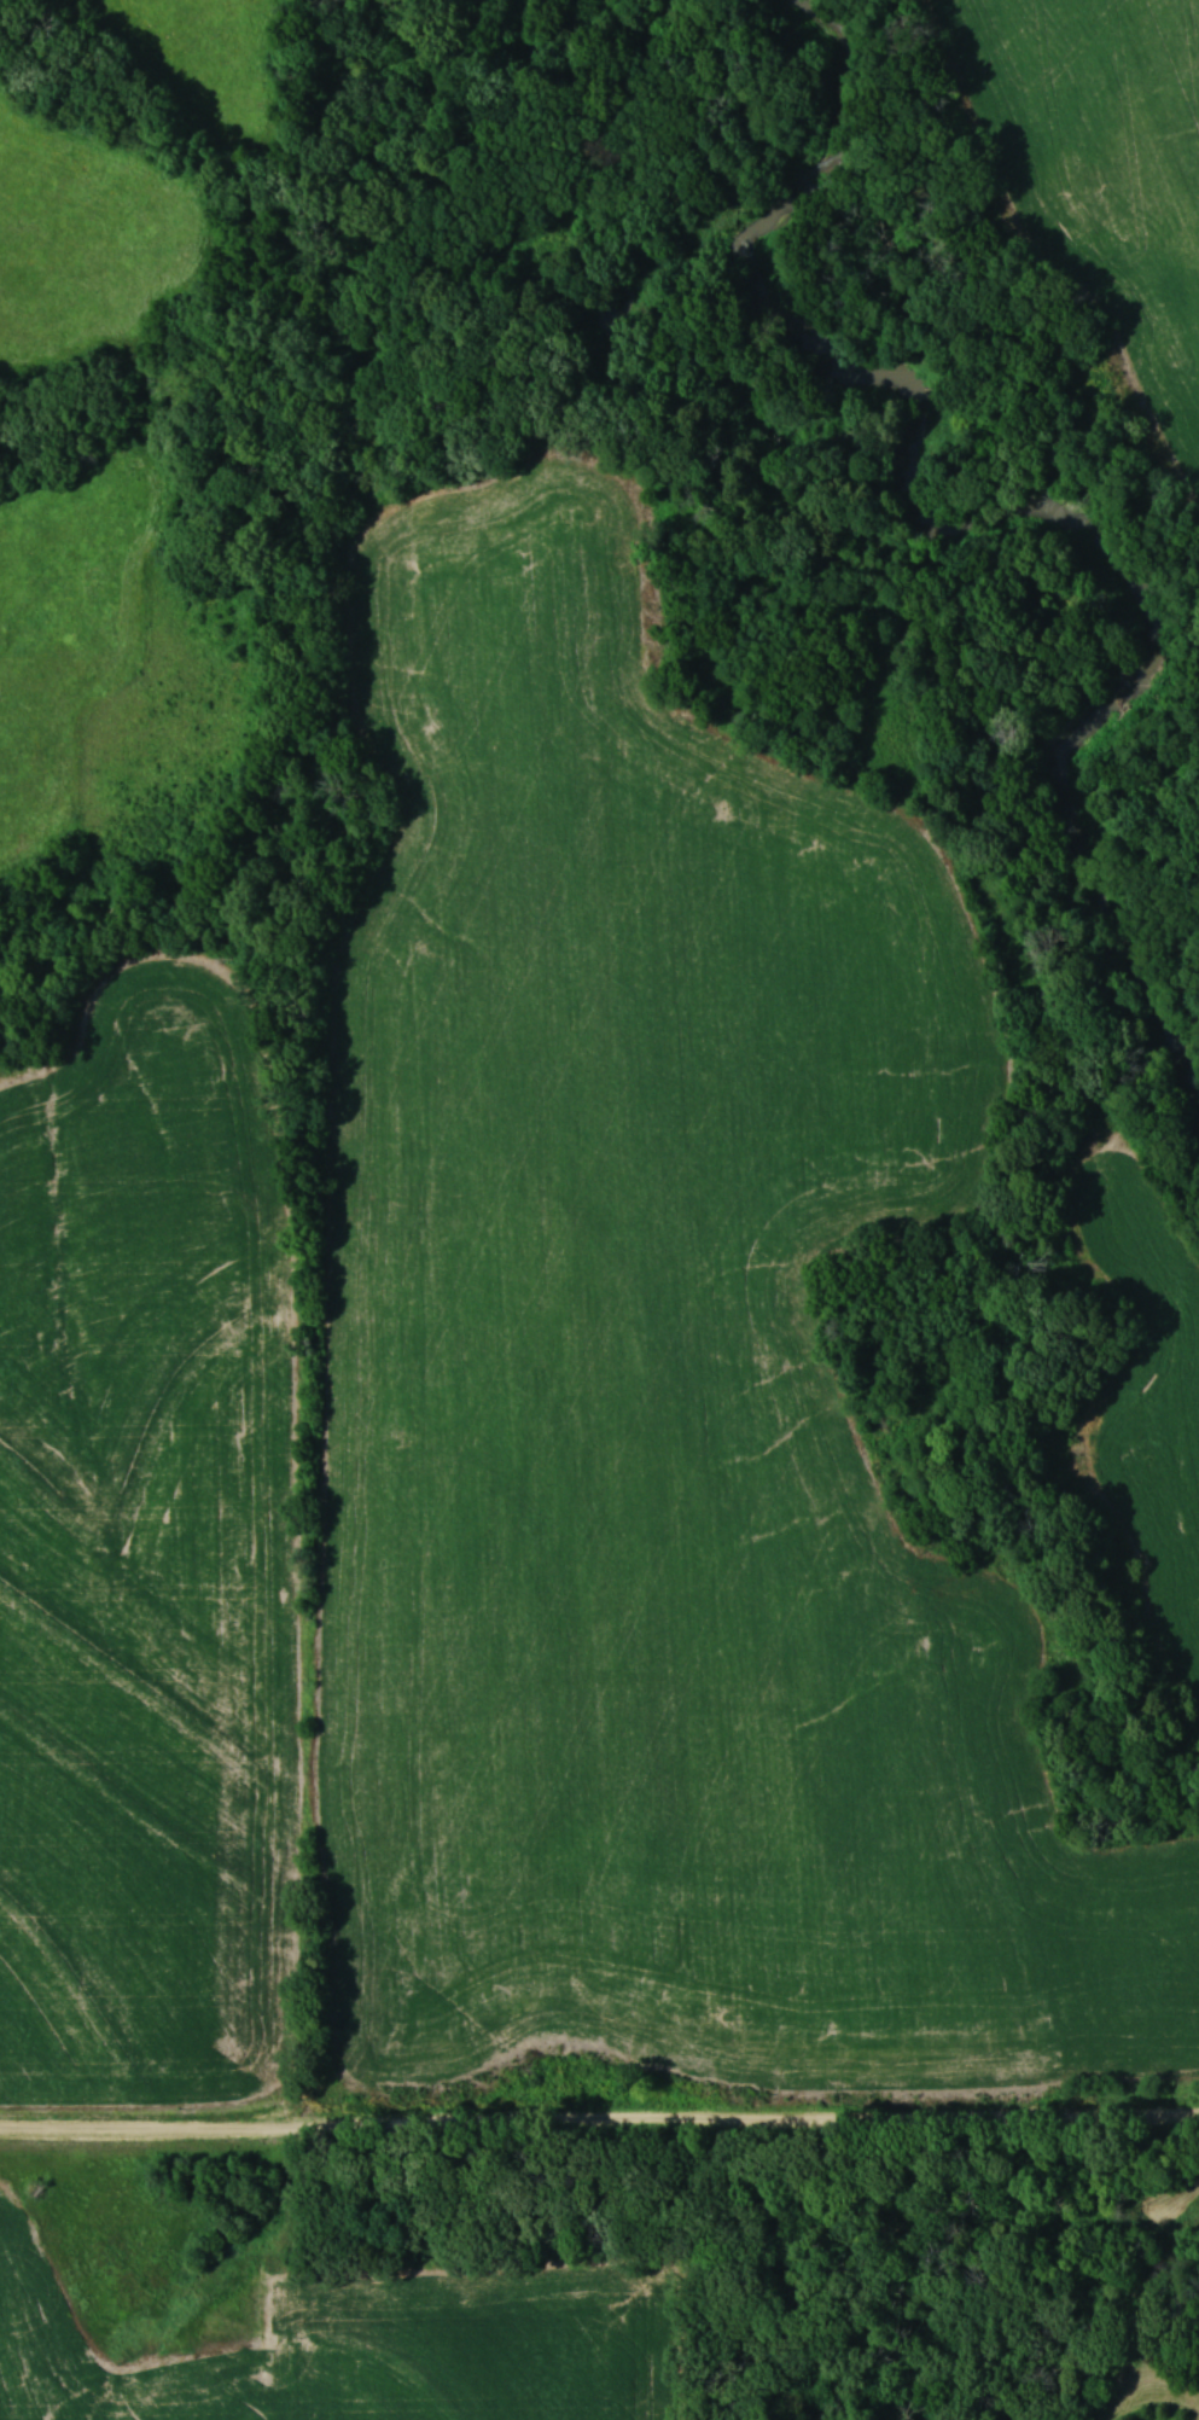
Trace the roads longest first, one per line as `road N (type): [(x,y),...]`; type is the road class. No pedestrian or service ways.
road 1 (residential): [(0,2124),(1198,2116)]

